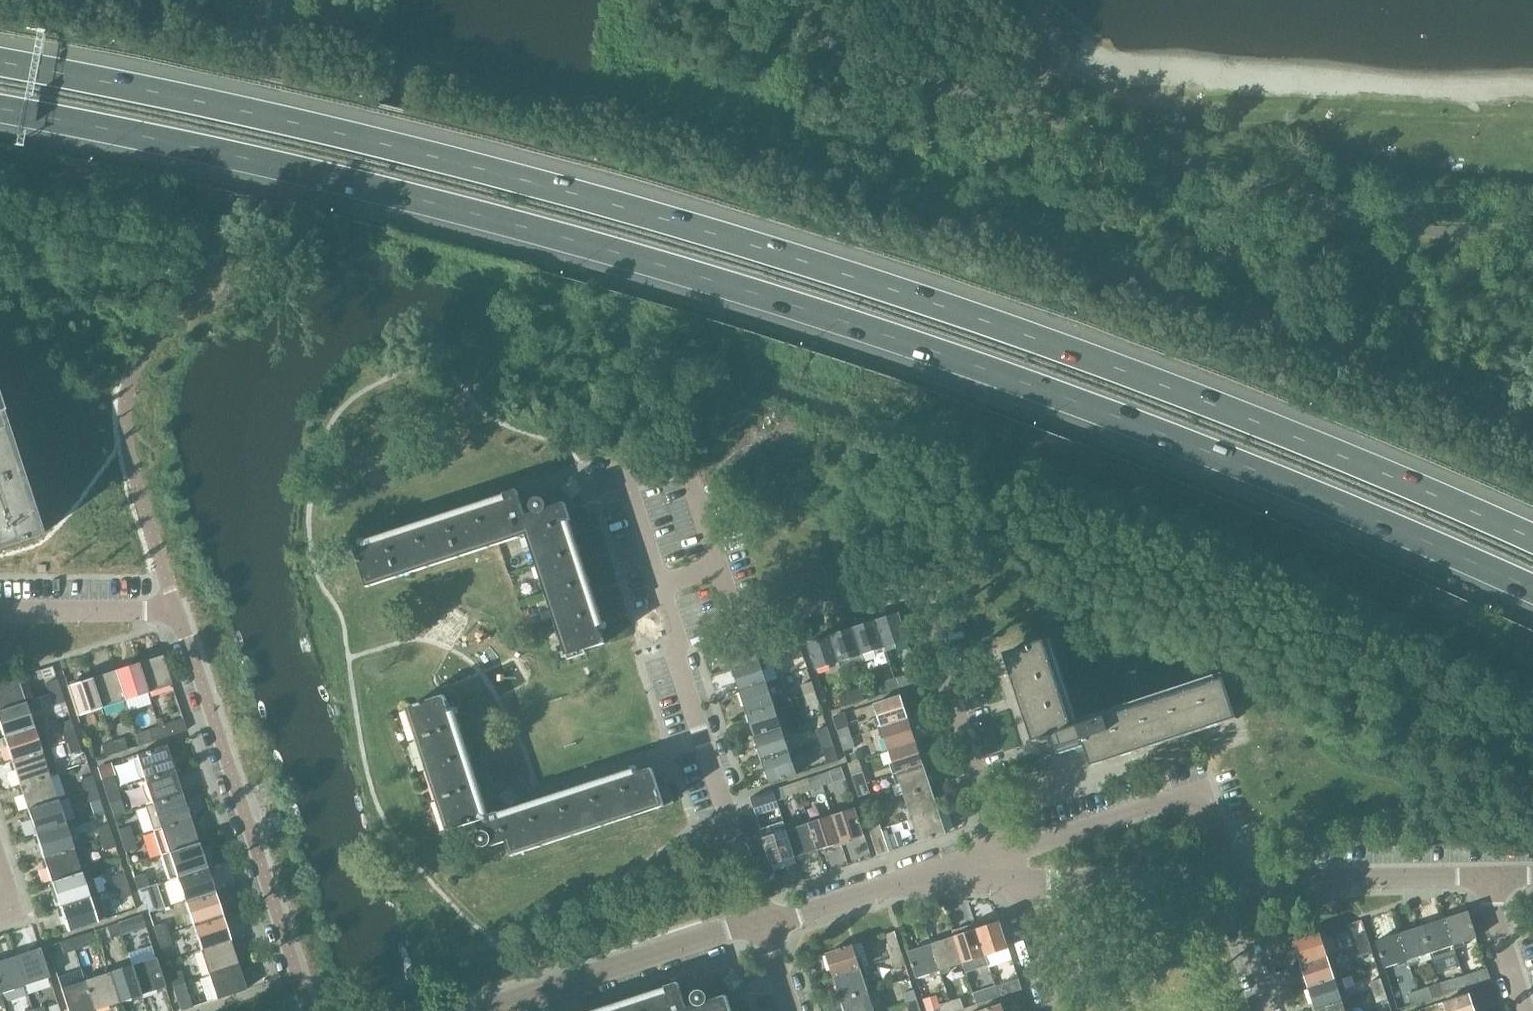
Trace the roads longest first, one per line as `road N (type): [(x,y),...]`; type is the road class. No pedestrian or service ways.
road 1 (motorway): [(0,111),(429,199),(740,287),(1119,416),(1532,591)]
road 2 (motorway): [(1532,538),(1129,371),(754,246),(292,122),(0,63)]
road 3 (unclassified): [(764,923),(617,456)]
road 4 (residential): [(309,1010),(179,615)]
road 5 (unclassified): [(996,854),(890,559)]
road 6 (unclassified): [(494,1010),(764,923)]
road 7 (unclassified): [(1223,876),(1488,881)]
road 8 (unclassified): [(764,923),(996,854)]
road 9 (unclassified): [(1223,876),(1054,880),(996,854)]
road 10 (unclassified): [(996,854),(1197,794)]
road 11 (unclassified): [(179,615),(0,616)]
road 12 (residential): [(996,854),(1051,1010)]
road 13 (residential): [(1266,1010),(1223,876)]
road 14 (residential): [(1529,1010),(1488,881)]

